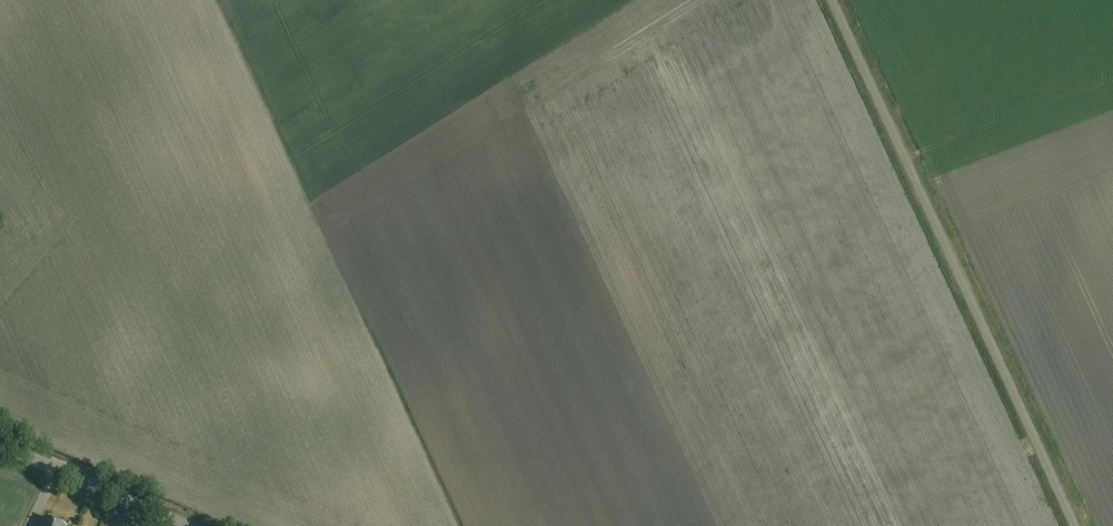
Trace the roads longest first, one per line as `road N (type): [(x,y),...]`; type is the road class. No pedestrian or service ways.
road 1 (unclassified): [(1074,525),(830,0)]
road 2 (tertiary): [(189,525),(0,443)]

